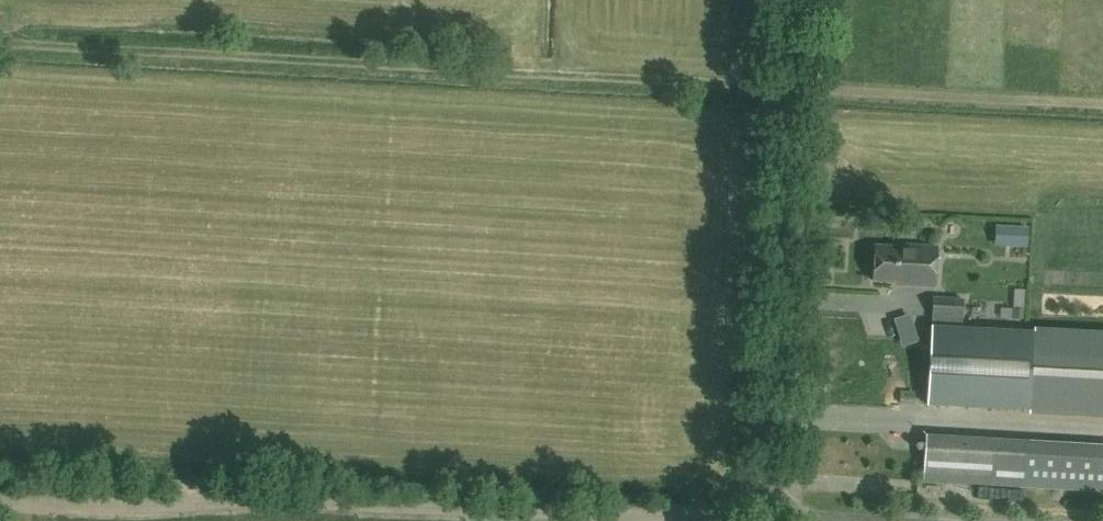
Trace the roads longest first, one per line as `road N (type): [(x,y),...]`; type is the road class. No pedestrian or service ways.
road 1 (track): [(879,520),(256,498),(140,508),(0,503)]
road 2 (track): [(788,89),(0,48)]
road 3 (unclassified): [(766,520),(793,0)]
road 4 (track): [(788,89),(1102,105)]

